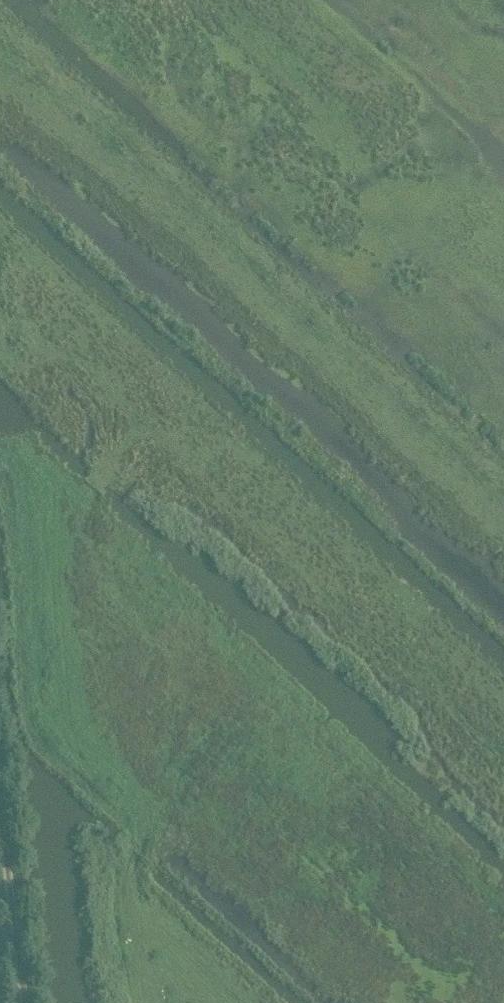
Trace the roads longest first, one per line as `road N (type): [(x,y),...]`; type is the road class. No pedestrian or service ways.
road 1 (track): [(24,1002),(0,833)]

